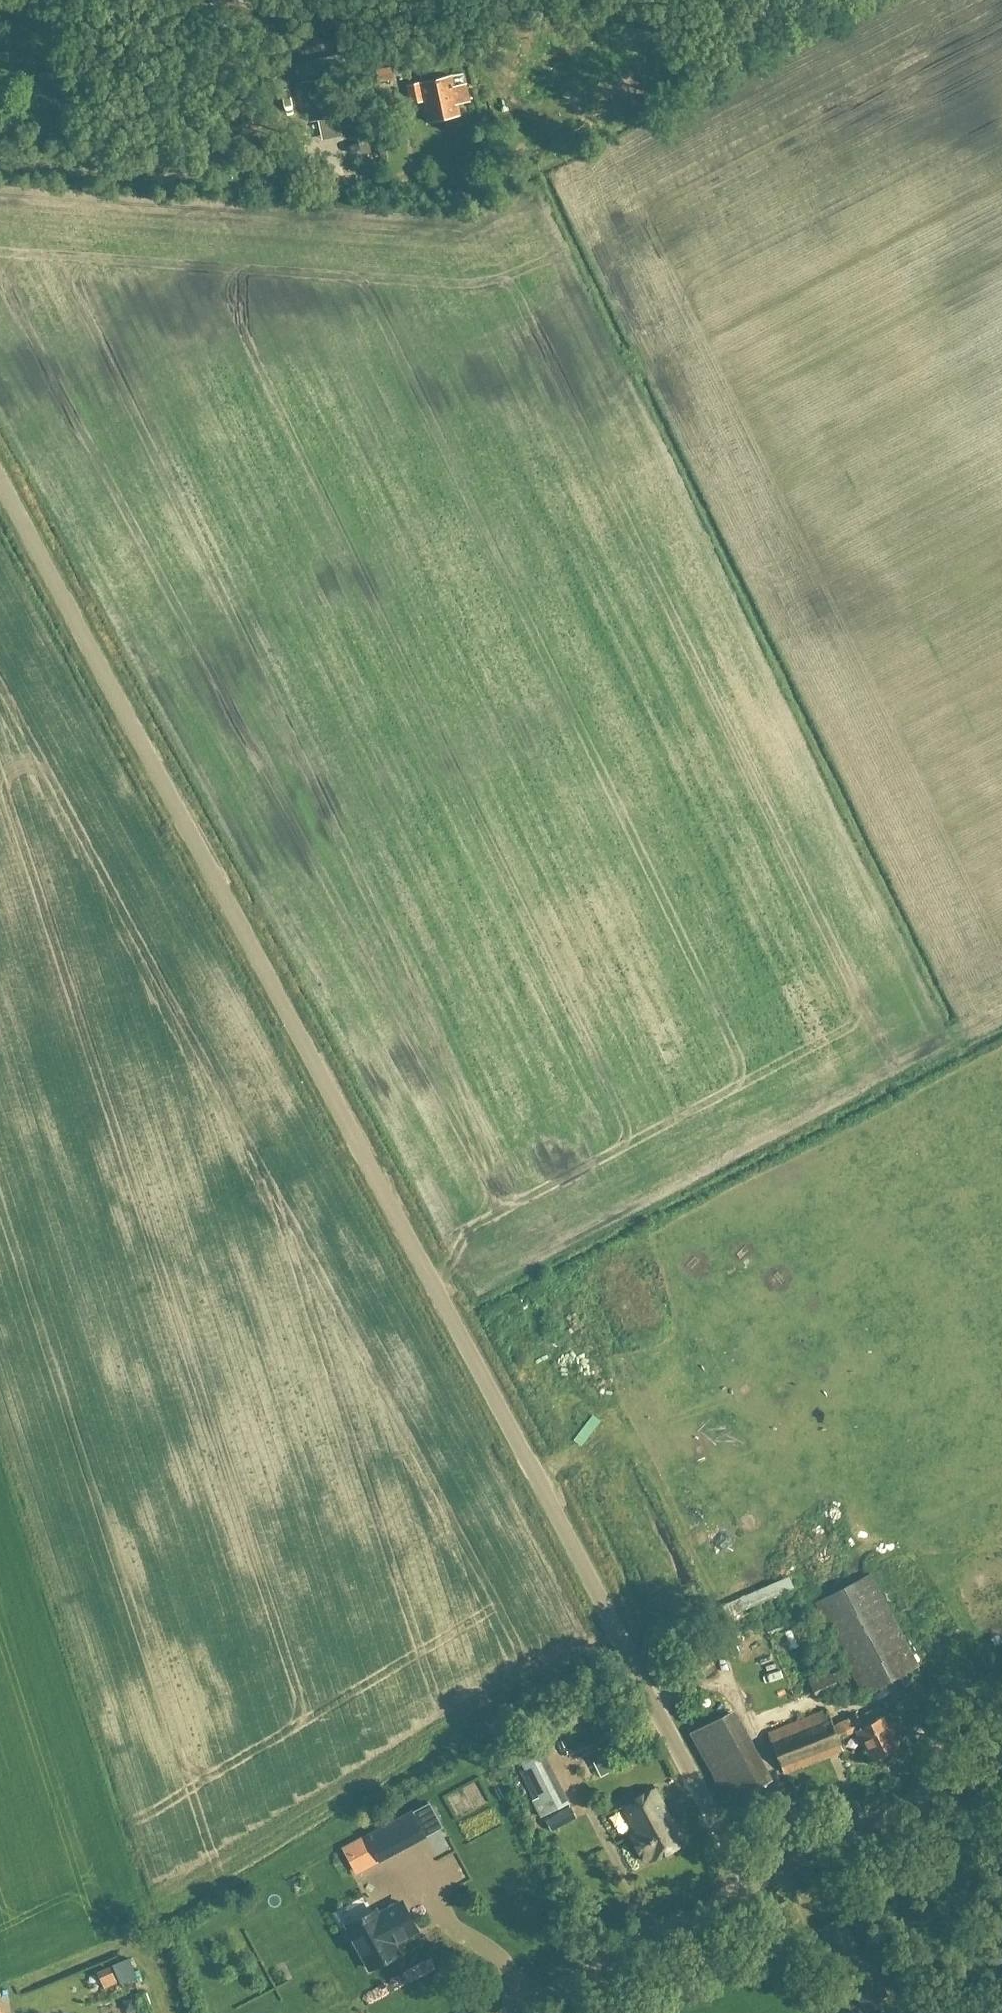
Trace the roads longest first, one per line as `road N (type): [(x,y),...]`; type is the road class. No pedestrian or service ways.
road 1 (unclassified): [(750,1887),(0,475)]
road 2 (unclassified): [(308,182),(0,162)]
road 3 (unclassified): [(750,1887),(1001,1754)]
road 4 (unclassified): [(512,2012),(750,1887)]

